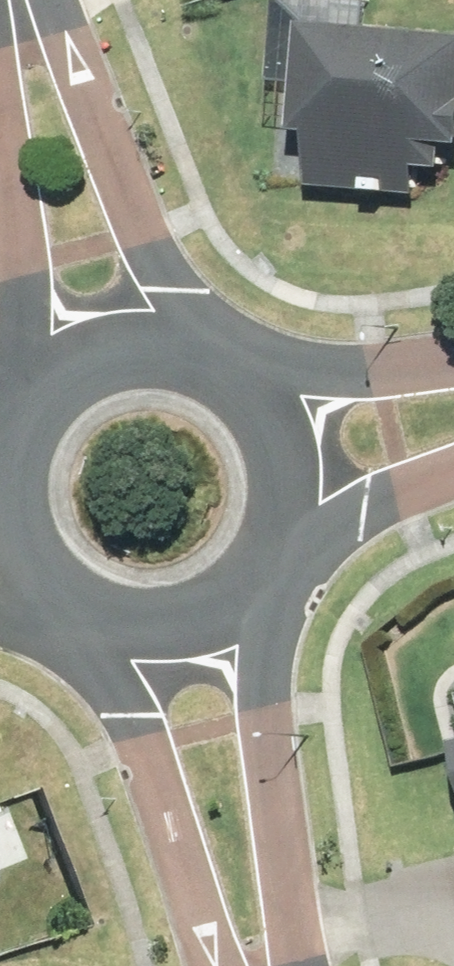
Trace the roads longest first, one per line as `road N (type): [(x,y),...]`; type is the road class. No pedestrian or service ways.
road 1 (residential): [(16,0),(218,378)]
road 2 (residential): [(29,422),(14,0)]
road 3 (residential): [(247,965),(150,739),(62,591)]
road 4 (residential): [(250,564),(275,965)]
road 5 (residential): [(218,378),(453,365)]
road 6 (residential): [(453,475),(250,564)]
road 7 (residential): [(29,422),(56,388),(93,365),(135,355),(178,360),(218,378)]
road 8 (residential): [(250,564),(220,594),(182,612),(141,618),(99,610),(62,591)]
road 9 (residential): [(218,378),(248,407),(268,444),(275,486),(269,527),(250,564)]
road 10 (residential): [(62,591),(36,564),(11,494),(29,422)]

